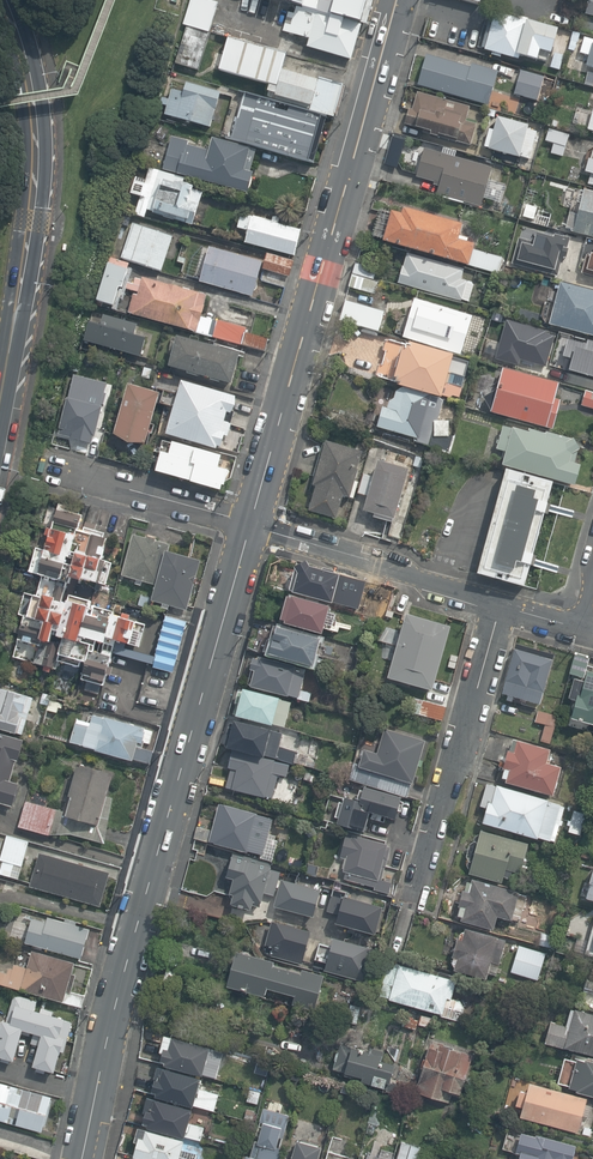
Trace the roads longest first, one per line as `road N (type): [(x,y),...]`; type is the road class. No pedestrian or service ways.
road 1 (tertiary): [(251,524),(83,1158)]
road 2 (tertiary): [(397,0),(251,524)]
road 3 (trunk): [(4,0),(36,130),(0,399)]
road 4 (residential): [(504,606),(415,891)]
road 5 (residential): [(251,524),(504,606)]
road 6 (residential): [(44,465),(251,524)]

